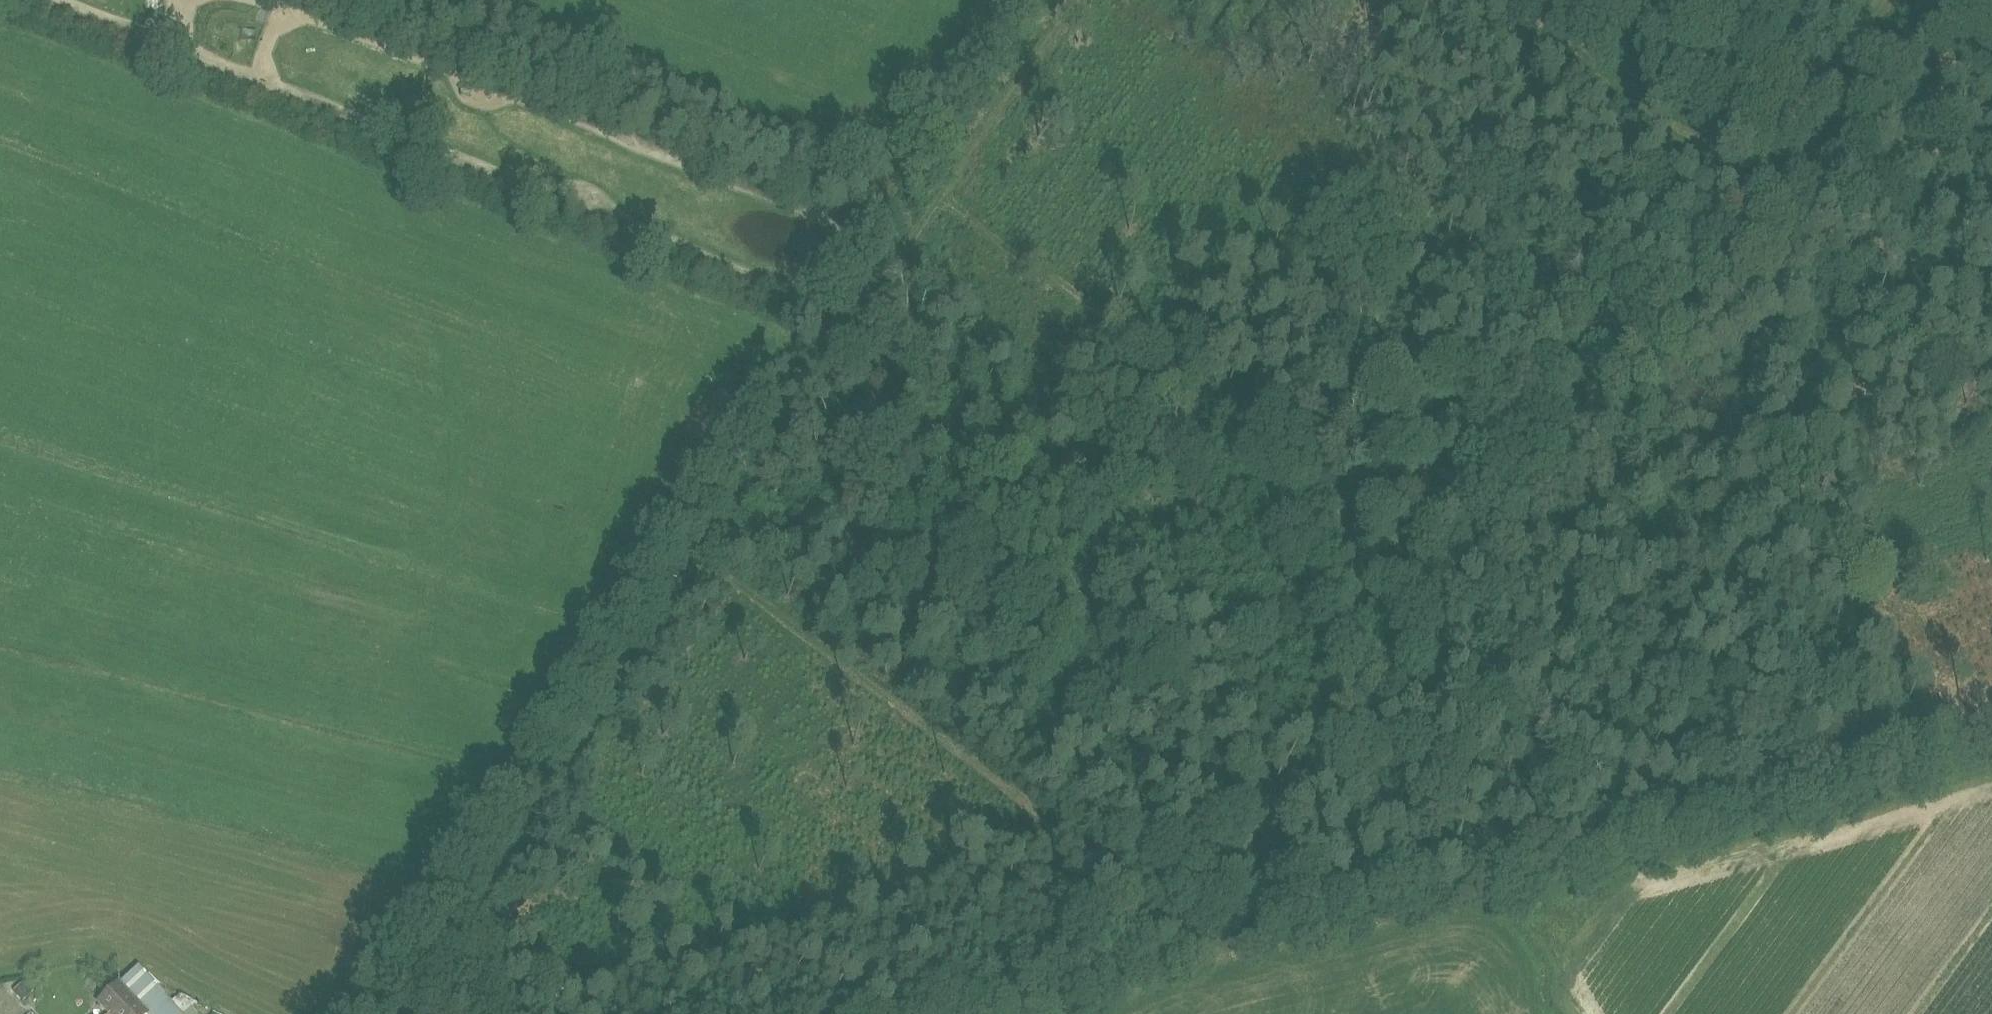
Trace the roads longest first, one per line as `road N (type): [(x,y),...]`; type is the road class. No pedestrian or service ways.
road 1 (track): [(1898,0),(1262,834),(1239,855),(1165,873),(1130,865),(1069,830),(708,562),(1071,0)]
road 2 (track): [(1069,830),(728,944),(595,981),(559,979),(488,917),(487,902),(708,562)]
road 3 (track): [(1991,718),(1501,835),(1471,818),(1374,692)]
road 4 (track): [(1460,578),(941,202)]
road 5 (track): [(1454,0),(1991,319)]

